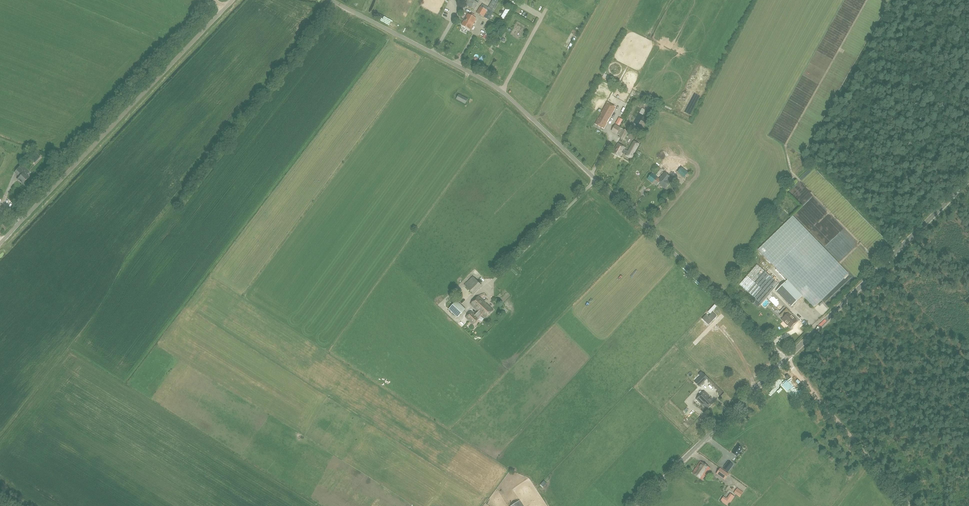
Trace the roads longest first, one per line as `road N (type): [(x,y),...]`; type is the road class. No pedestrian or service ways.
road 1 (unclassified): [(786,361),(497,89),(331,0)]
road 2 (unclassified): [(0,244),(231,0)]
road 3 (tertiary): [(786,361),(968,179)]
road 4 (tertiary): [(636,505),(786,361)]
road 5 (unclassified): [(910,505),(786,361)]

